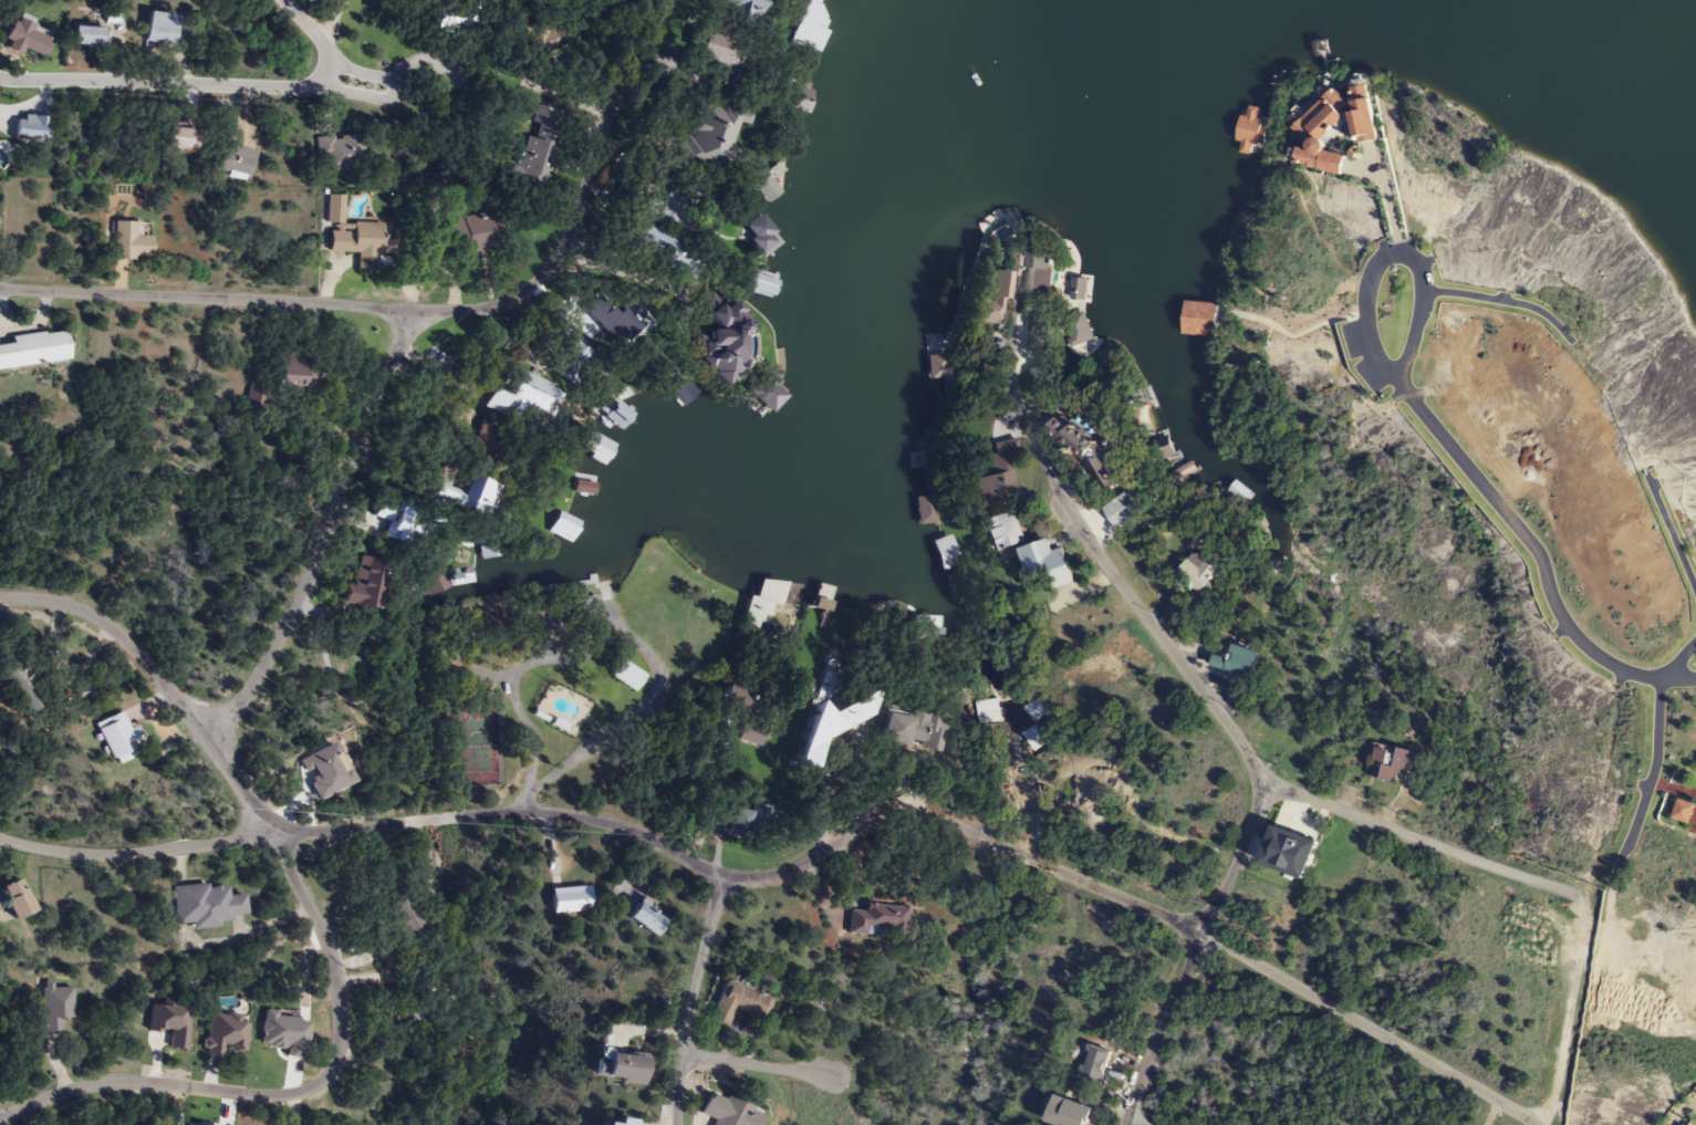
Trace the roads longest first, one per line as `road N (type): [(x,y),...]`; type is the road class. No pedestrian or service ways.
road 1 (residential): [(0,839),(123,855),(527,814),(626,829),(720,875),(757,878),(791,871),(868,824),(938,820),(1200,933),(1534,1124)]
road 2 (residential): [(1124,1124),(1263,785),(1062,499),(1012,375),(1012,322)]
road 3 (residential): [(0,1120),(103,1082),(280,1096),(322,1079),(339,1048),(333,966),(277,837)]
road 4 (residential): [(209,744),(285,624),(410,310)]
road 5 (residential): [(1695,678),(1625,673),(1575,636),(1559,614),(1539,549),(1396,379)]
road 6 (residential): [(410,310),(506,303),(551,269),(662,0)]
road 7 (residential): [(410,310),(0,289)]
road 8 (residential): [(1583,902),(1263,785)]
road 9 (residential): [(0,78),(285,86),(312,85),(326,74)]
road 10 (residential): [(1396,379),(1422,282),(1419,263),(1401,253),(1376,262),(1365,292),(1372,341),(1396,379)]
road 11 (residential): [(209,744),(133,648),(98,619),(59,601),(0,597)]
road 12 (residential): [(676,1124),(695,980),(720,875)]
road 13 (residential): [(1695,642),(1656,679),(1655,754),(1622,853)]
road 14 (residential): [(1534,1124),(1553,1095),(1583,902)]
road 15 (residential): [(1421,292),(1523,304),(1550,317),(1571,342)]
road 16 (residential): [(683,1054),(828,1075)]
road 17 (residential): [(1695,595),(1645,470)]

